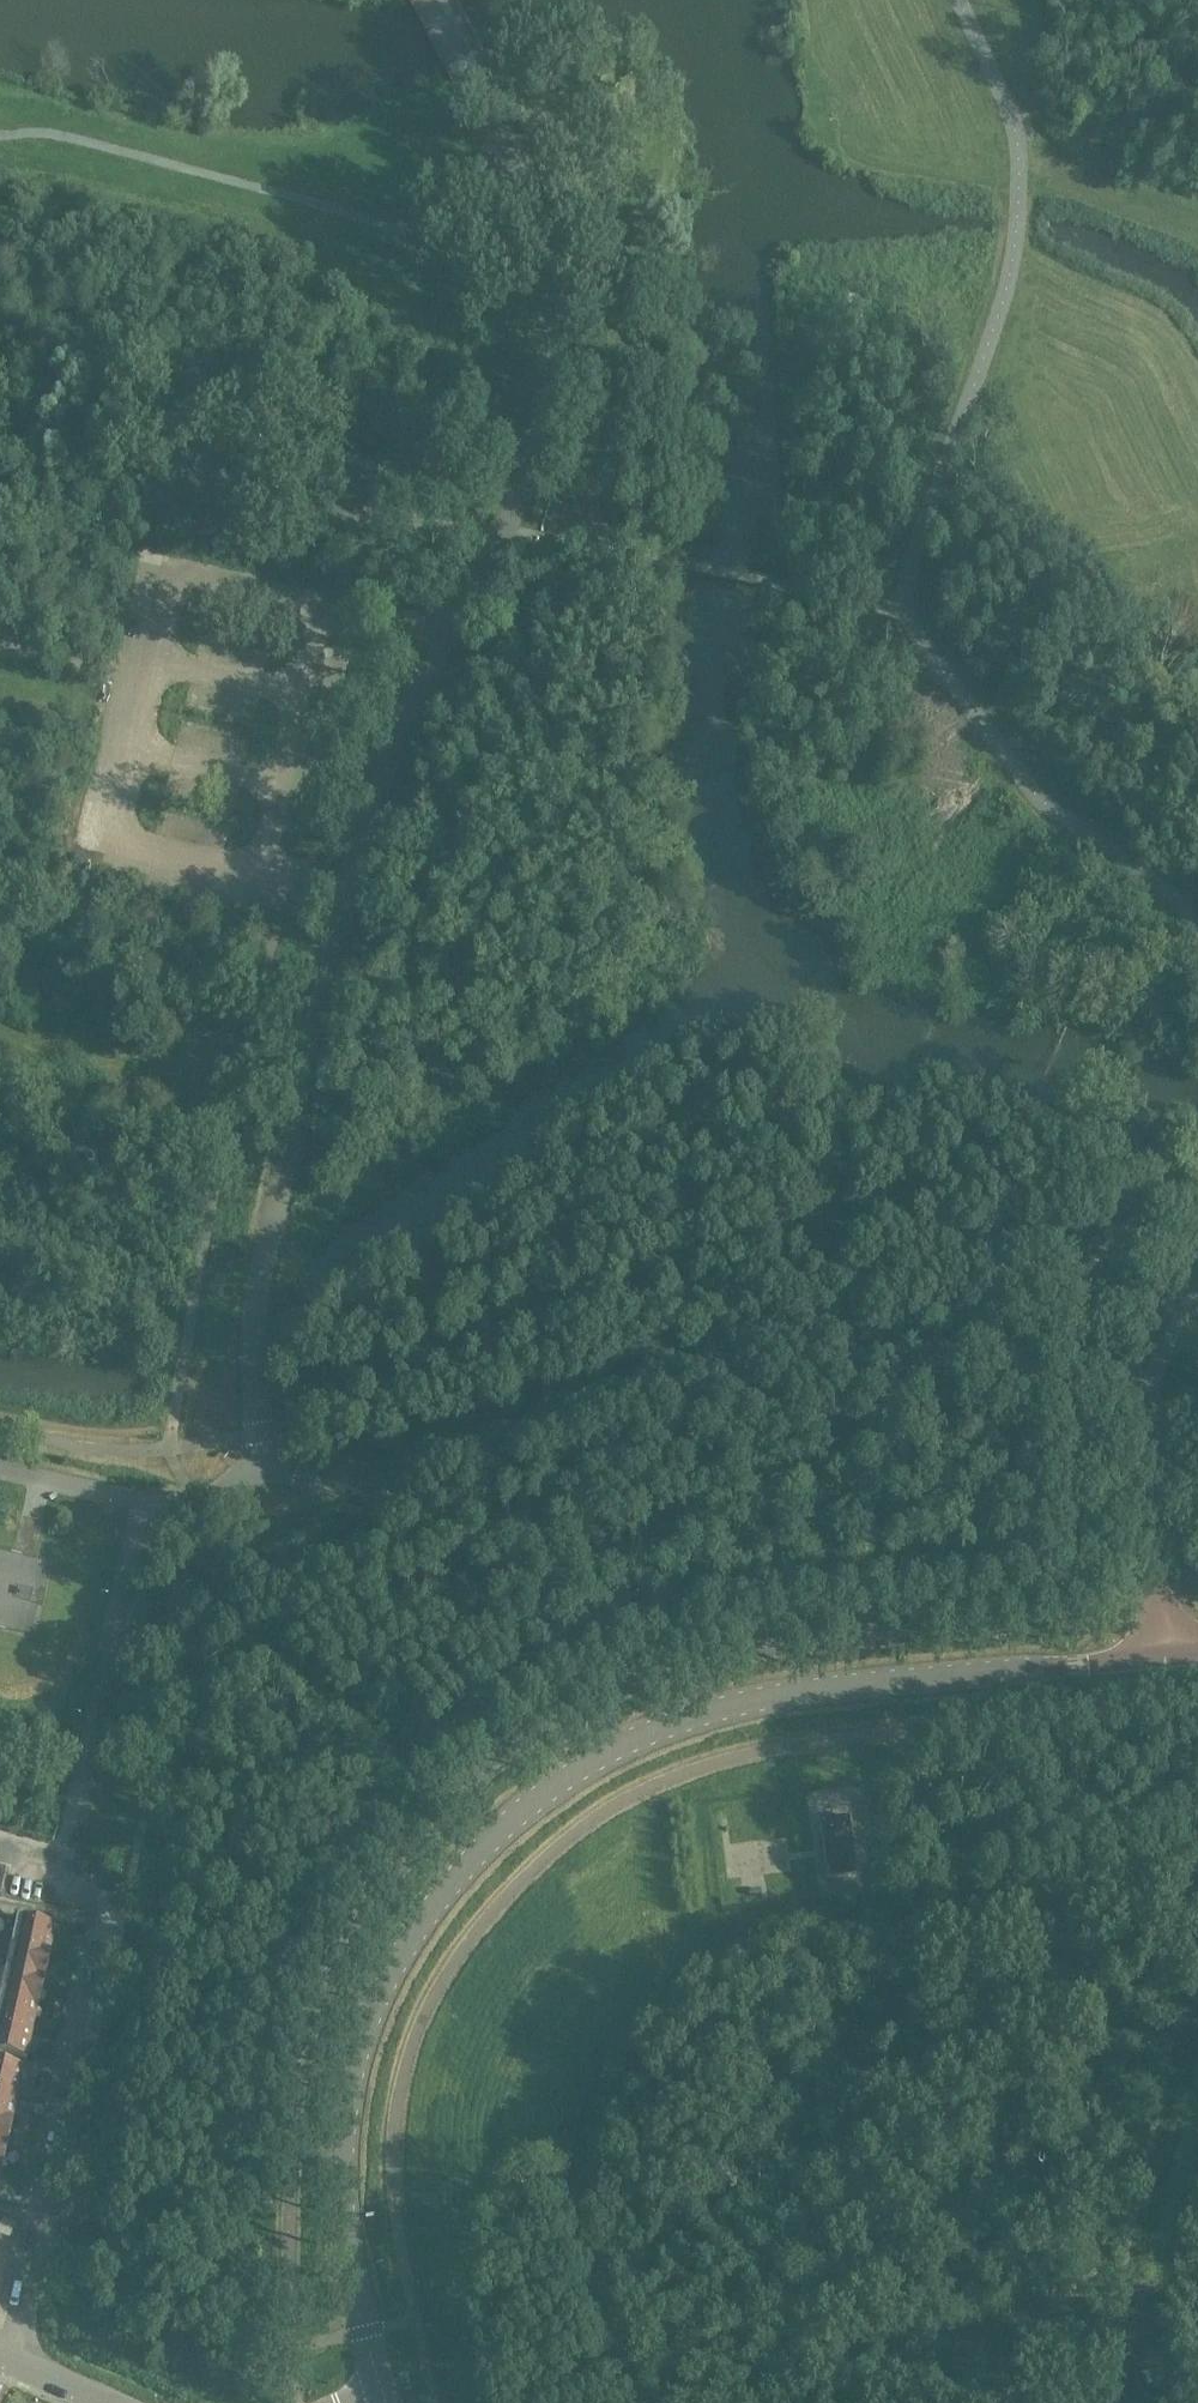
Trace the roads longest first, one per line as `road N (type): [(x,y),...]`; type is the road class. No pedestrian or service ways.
road 1 (unclassified): [(230,1505),(247,1427),(242,1296),(344,871),(427,645),(507,497),(531,391),(530,264),(515,202),(467,71),(428,0)]
road 2 (tertiary): [(380,2388),(341,2222),(343,2102),(378,1963),(454,1862),(556,1776),(708,1710),(1162,1658)]
road 3 (unclassified): [(1162,1658),(1142,1400),(986,1354),(834,1342),(758,1357),(230,1505)]
road 4 (residential): [(115,1890),(9,2359)]
road 5 (unclassified): [(230,1505),(139,1506),(0,1469)]

